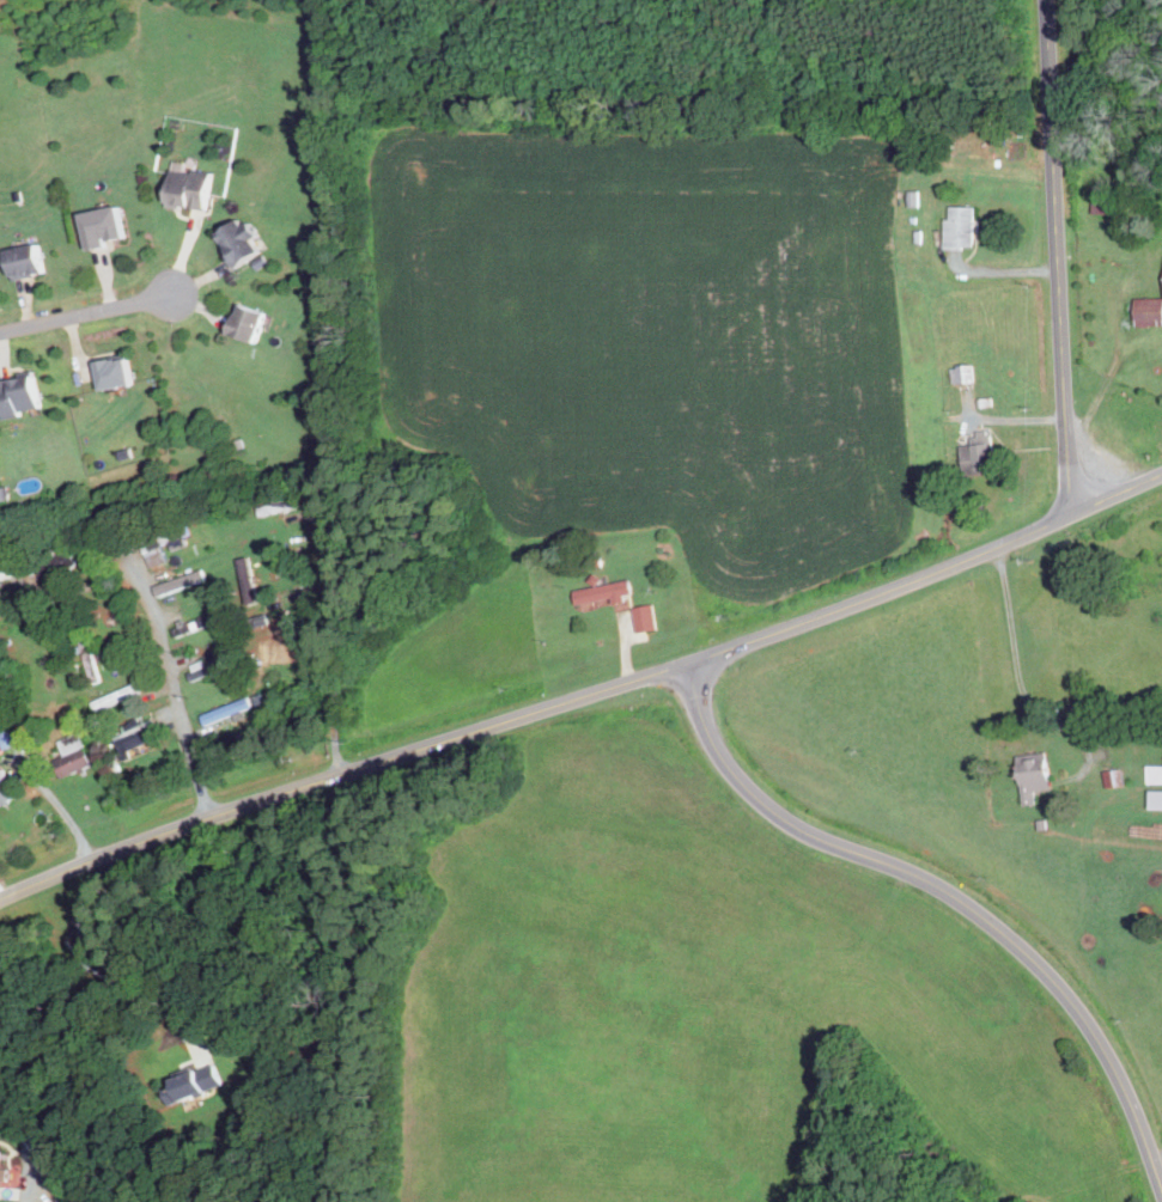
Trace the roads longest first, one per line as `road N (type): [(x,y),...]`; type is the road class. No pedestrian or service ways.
road 1 (tertiary): [(1071,517),(860,604),(165,835),(0,900)]
road 2 (residential): [(1161,1184),(1087,1023),(1023,950),(932,884),(777,813),(717,749),(688,665)]
road 3 (tertiary): [(1071,517),(1046,0)]
road 4 (residential): [(175,298),(0,330)]

